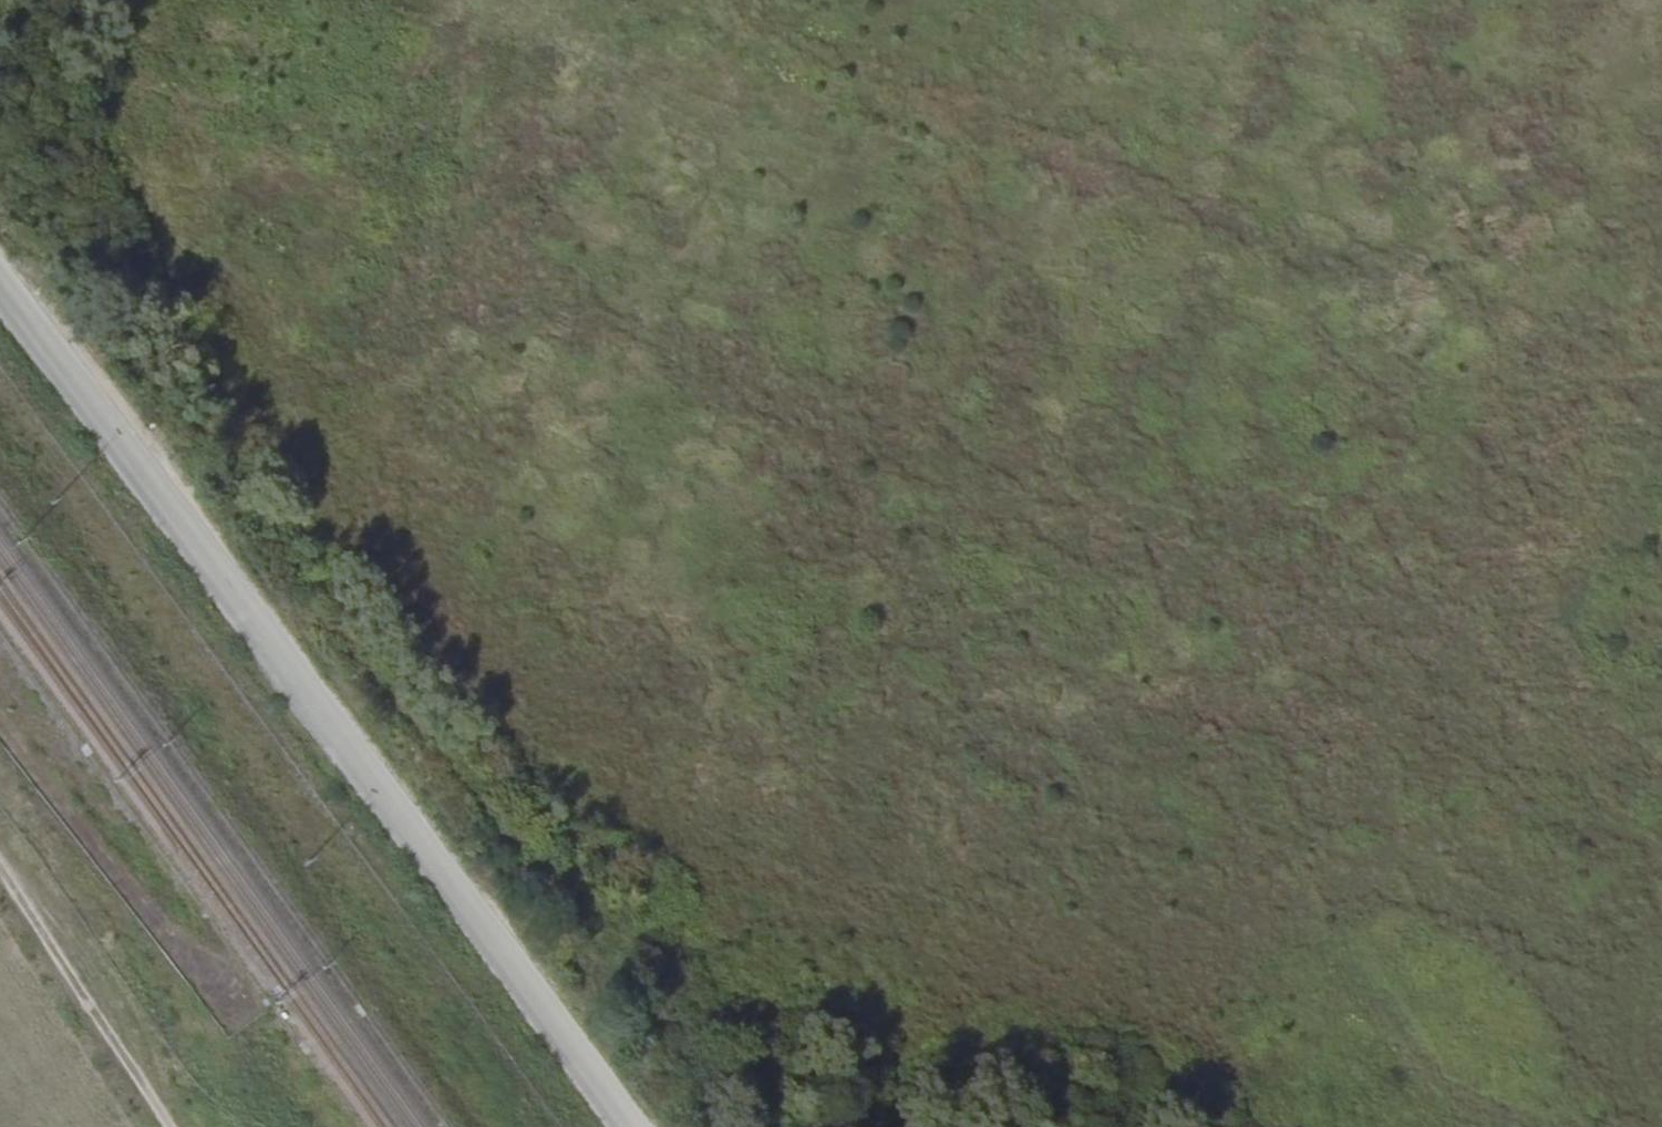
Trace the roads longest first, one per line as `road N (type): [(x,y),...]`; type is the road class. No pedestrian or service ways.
road 1 (unclassified): [(628,1126),(0,282)]
road 2 (track): [(173,1126),(0,865)]

